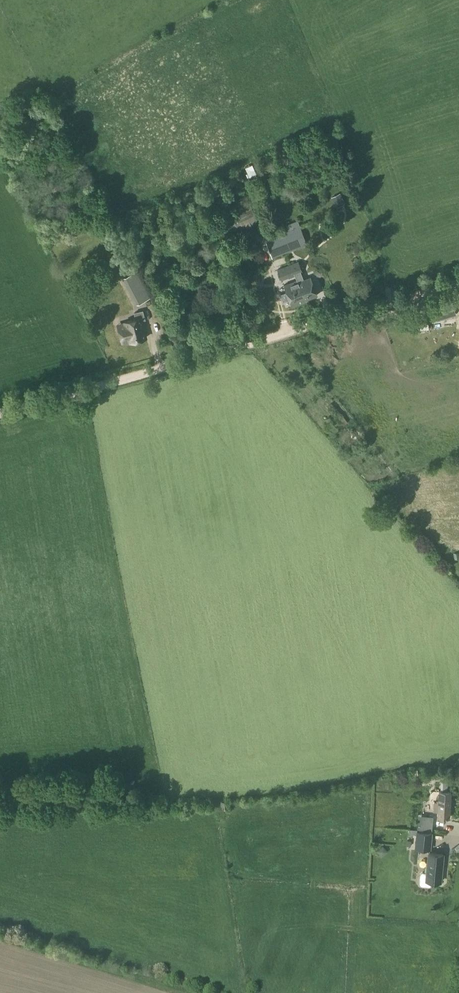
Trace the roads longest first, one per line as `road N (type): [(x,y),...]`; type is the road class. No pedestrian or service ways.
road 1 (track): [(0,414),(458,285)]

